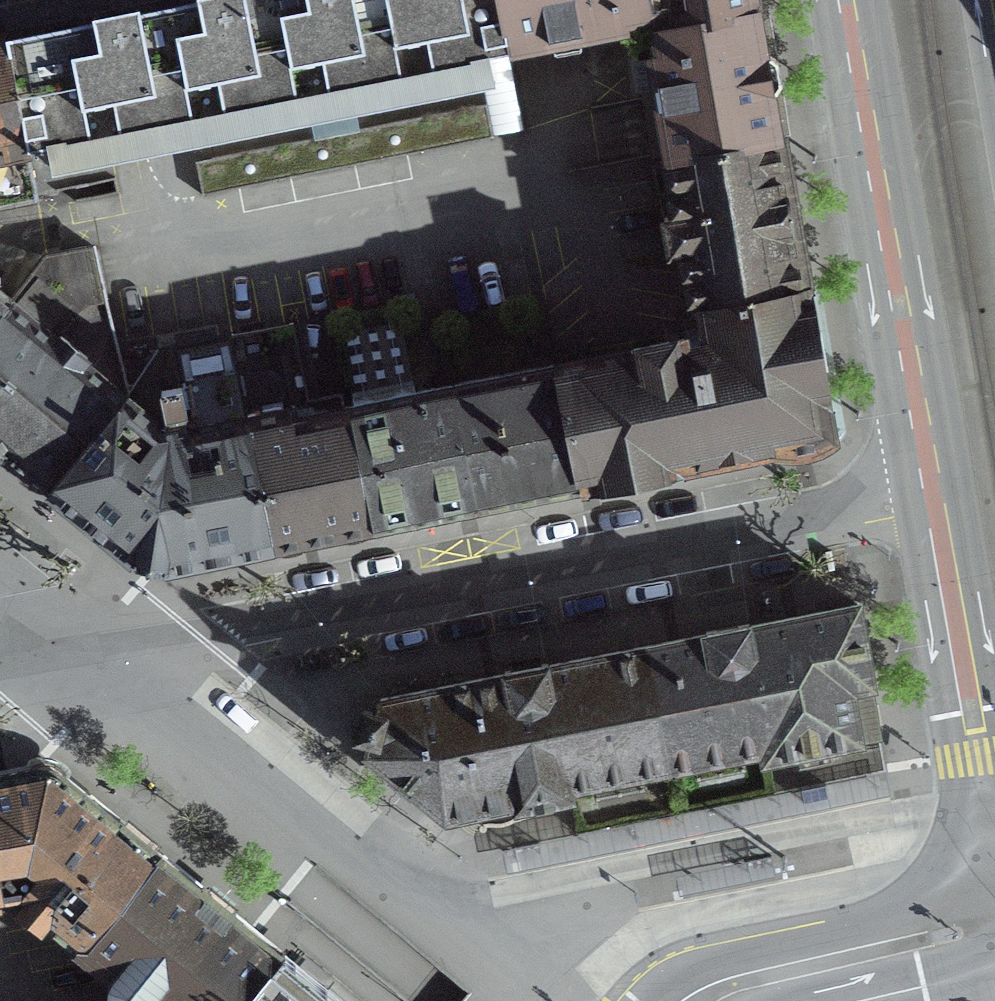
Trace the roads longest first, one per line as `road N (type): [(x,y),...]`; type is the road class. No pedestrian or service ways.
road 1 (residential): [(934,494),(115,663)]
road 2 (residential): [(546,1000),(115,663)]
road 3 (primary): [(849,0),(934,494)]
road 4 (primary): [(934,494),(994,835)]
road 5 (primary): [(994,923),(764,976),(699,1000)]
road 6 (residential): [(0,572),(115,663)]

